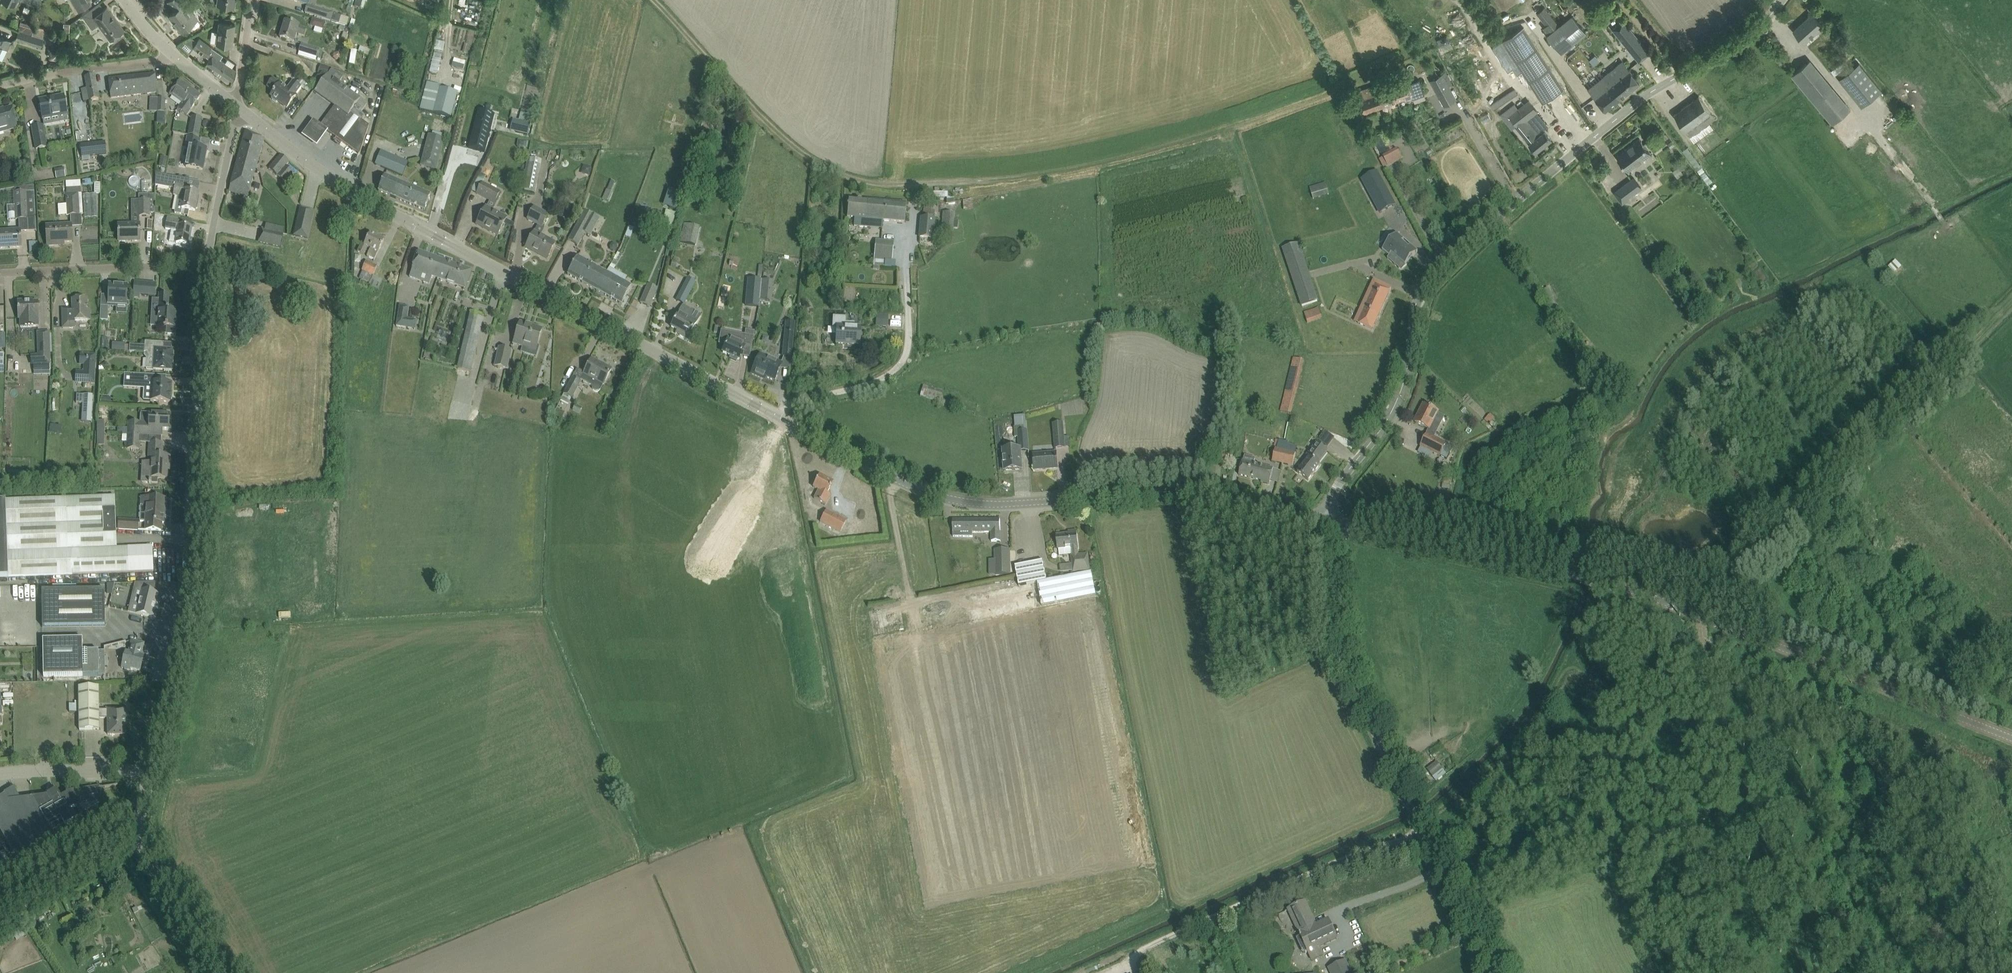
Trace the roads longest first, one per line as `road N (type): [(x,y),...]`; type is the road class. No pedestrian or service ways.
road 1 (unclassified): [(1327,519),(1341,479),(1391,408),(1414,305),(1432,270),(1658,81),(1735,41),(1772,0)]
road 2 (tertiary): [(2011,738),(1598,580),(1336,522)]
road 3 (tertiary): [(775,417),(380,212),(239,108)]
road 4 (tertiary): [(1327,519),(1175,493),(988,505),(951,500),(775,417)]
road 5 (unclassified): [(151,772),(185,596),(205,265)]
road 6 (tertiary): [(1494,972),(1334,652),(1336,522)]
road 7 (track): [(1714,620),(2011,302)]
road 8 (residential): [(205,265),(0,272)]
road 9 (unclassified): [(775,417),(793,402),(887,377),(906,356),(906,308)]
road 10 (residential): [(0,87),(175,57)]
road 11 (unclassified): [(205,265),(239,108)]
road 12 (unclassified): [(0,916),(136,839)]
road 13 (unclassified): [(218,972),(136,839)]
road 14 (unclassified): [(0,777),(151,772)]

